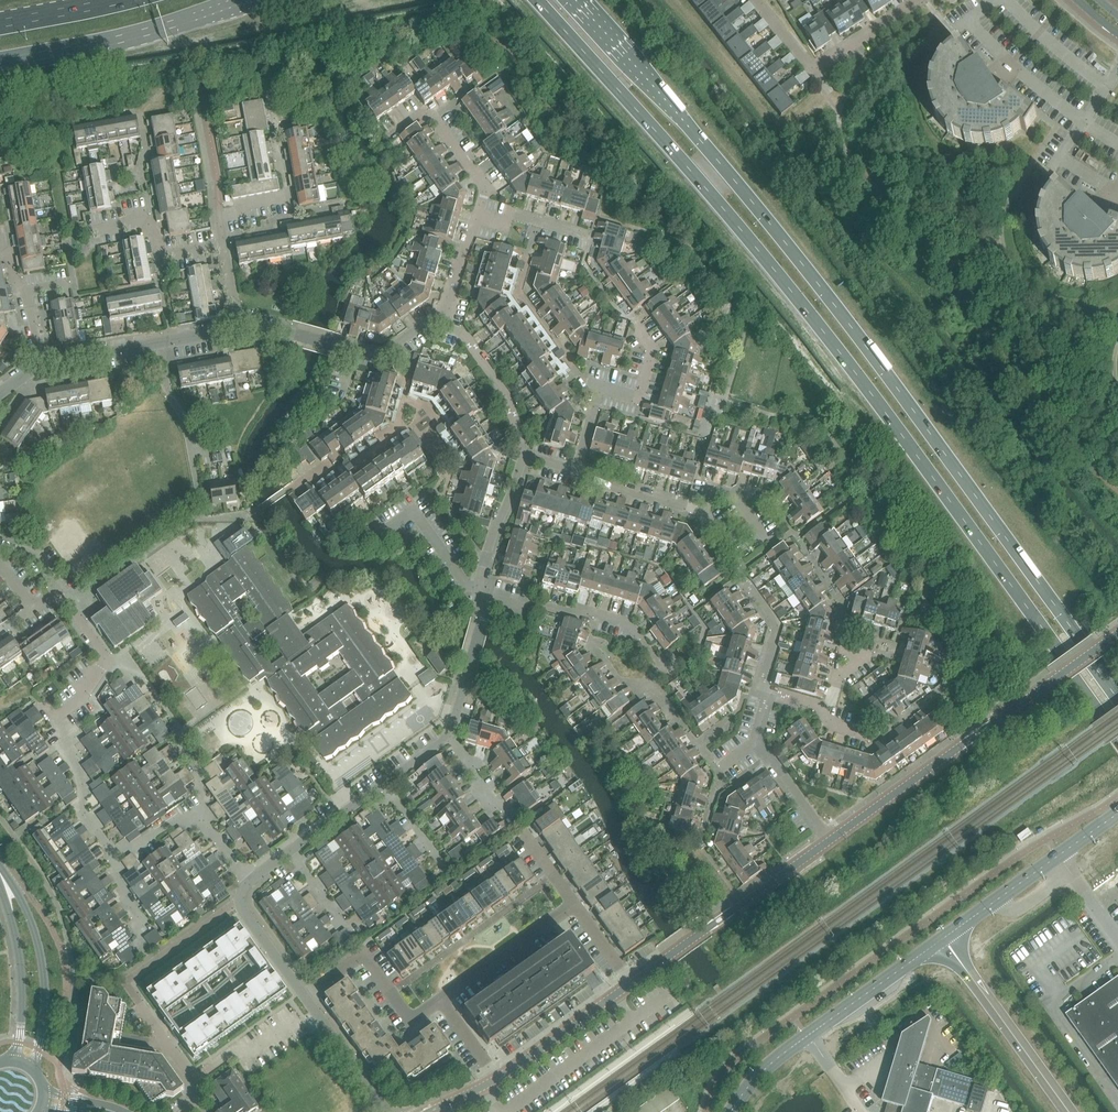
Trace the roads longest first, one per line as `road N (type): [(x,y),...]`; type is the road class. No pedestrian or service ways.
road 1 (trunk): [(538,0),(801,303),(1117,733)]
road 2 (trunk): [(1117,693),(817,283),(579,0)]
road 3 (secondary): [(729,1111),(778,1057),(939,942)]
road 4 (trunk): [(0,59),(173,24),(249,0)]
road 5 (residential): [(630,986),(829,843)]
road 6 (residential): [(104,657),(83,698),(59,717),(85,783),(81,810),(114,858)]
road 7 (residential): [(759,0),(812,70),(921,0)]
road 8 (trunk): [(1076,1111),(949,935)]
road 9 (residential): [(198,820),(200,772),(179,727),(132,660),(114,670),(104,657)]
road 10 (trunk): [(939,942),(1064,1111)]
road 11 (tertiary): [(31,1070),(44,1007),(40,953),(22,901),(0,872)]
road 12 (secondary): [(949,935),(1117,814)]
road 13 (residential): [(768,693),(761,682),(777,626),(702,514)]
road 14 (residential): [(39,366),(241,328)]
road 15 (residential): [(576,470),(602,387),(638,395),(653,352),(640,331)]
road 16 (residential): [(829,843),(981,733)]
road 17 (tertiary): [(0,877),(17,961),(13,1061)]
road 18 (residential): [(307,997),(363,956),(410,1022),(438,1002)]
road 19 (residential): [(655,655),(629,624),(490,599)]
road 20 (residential): [(495,1082),(630,986)]
road 21 (residential): [(573,907),(438,1002)]
road 22 (residential): [(477,215),(485,186),(436,120),(422,115),(392,137)]
road 23 (residential): [(523,457),(506,395),(465,337),(445,324)]
road 24 (residential): [(225,245),(165,256),(145,221),(91,230)]
road 25 (residential): [(490,599),(484,575),(491,542),(523,457)]
road 26 (residential): [(490,599),(466,582),(415,514),(390,532)]
road 27 (residential): [(451,737),(490,599)]
road 28 (residential): [(390,1111),(307,997)]
road 29 (residential): [(307,997),(236,901),(242,888)]
road 30 (residential): [(702,514),(576,470)]
road 31 (residential): [(187,1111),(194,1090),(136,1002)]
road 32 (residential): [(829,843),(757,741)]
road 33 (trunk): [(118,0),(0,24)]

